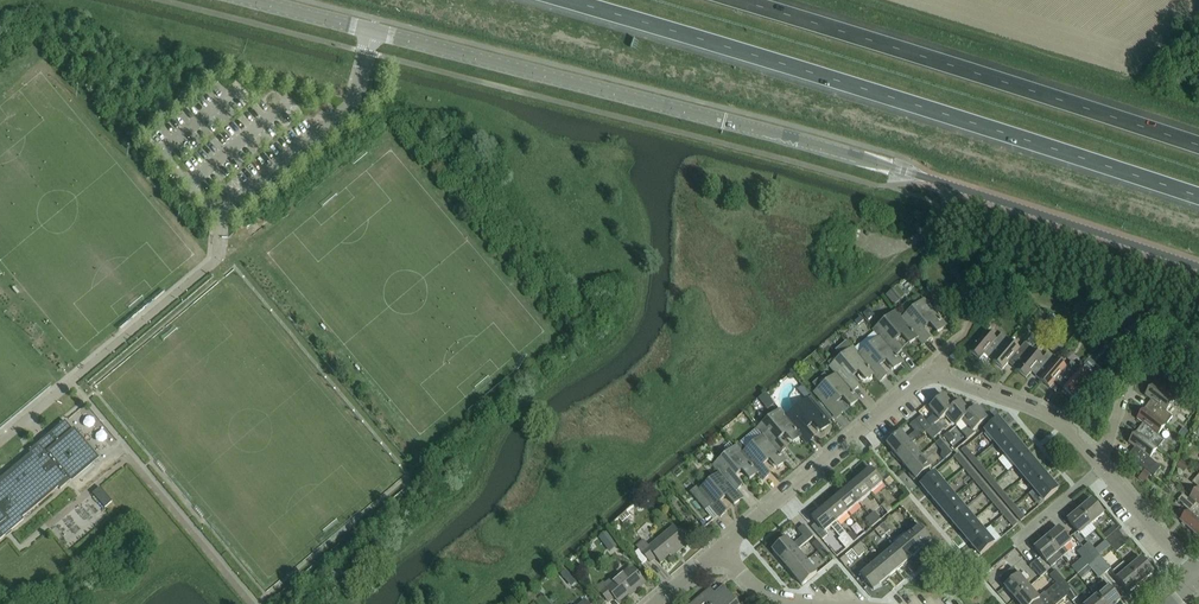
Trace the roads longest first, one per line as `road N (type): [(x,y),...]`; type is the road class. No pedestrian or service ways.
road 1 (unclassified): [(1198,268),(903,170),(373,30)]
road 2 (motorway): [(568,0),(1198,195)]
road 3 (motorway): [(1198,145),(739,0)]
road 4 (residential): [(721,547),(932,370)]
road 5 (residential): [(932,370),(1057,419),(1096,459)]
road 6 (residential): [(1103,467),(1198,575)]
road 7 (residential): [(830,603),(760,589),(721,547)]
road 8 (unclassified): [(373,30),(254,0)]

